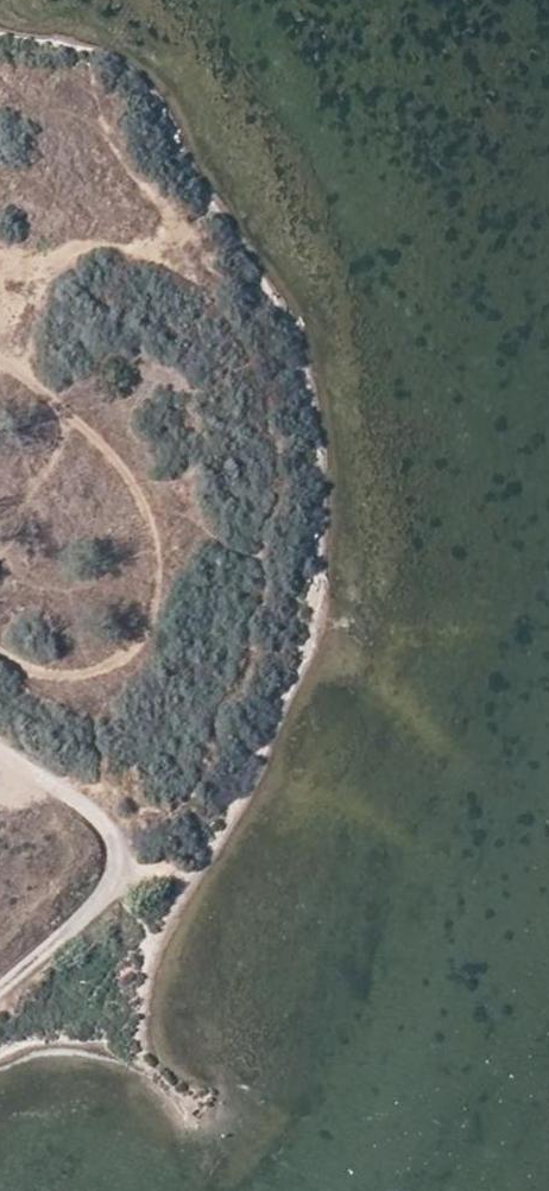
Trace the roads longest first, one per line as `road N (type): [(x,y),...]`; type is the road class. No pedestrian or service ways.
road 1 (track): [(0,760),(108,828),(136,870),(101,917),(0,1015)]

